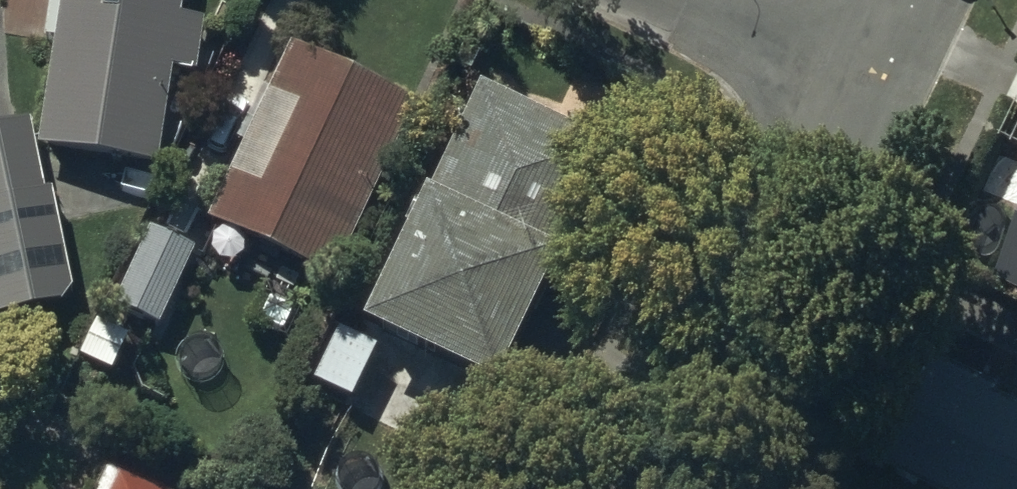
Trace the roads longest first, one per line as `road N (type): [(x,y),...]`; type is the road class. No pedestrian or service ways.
road 1 (residential): [(867,76),(669,488)]
road 2 (residential): [(867,76),(704,0)]

